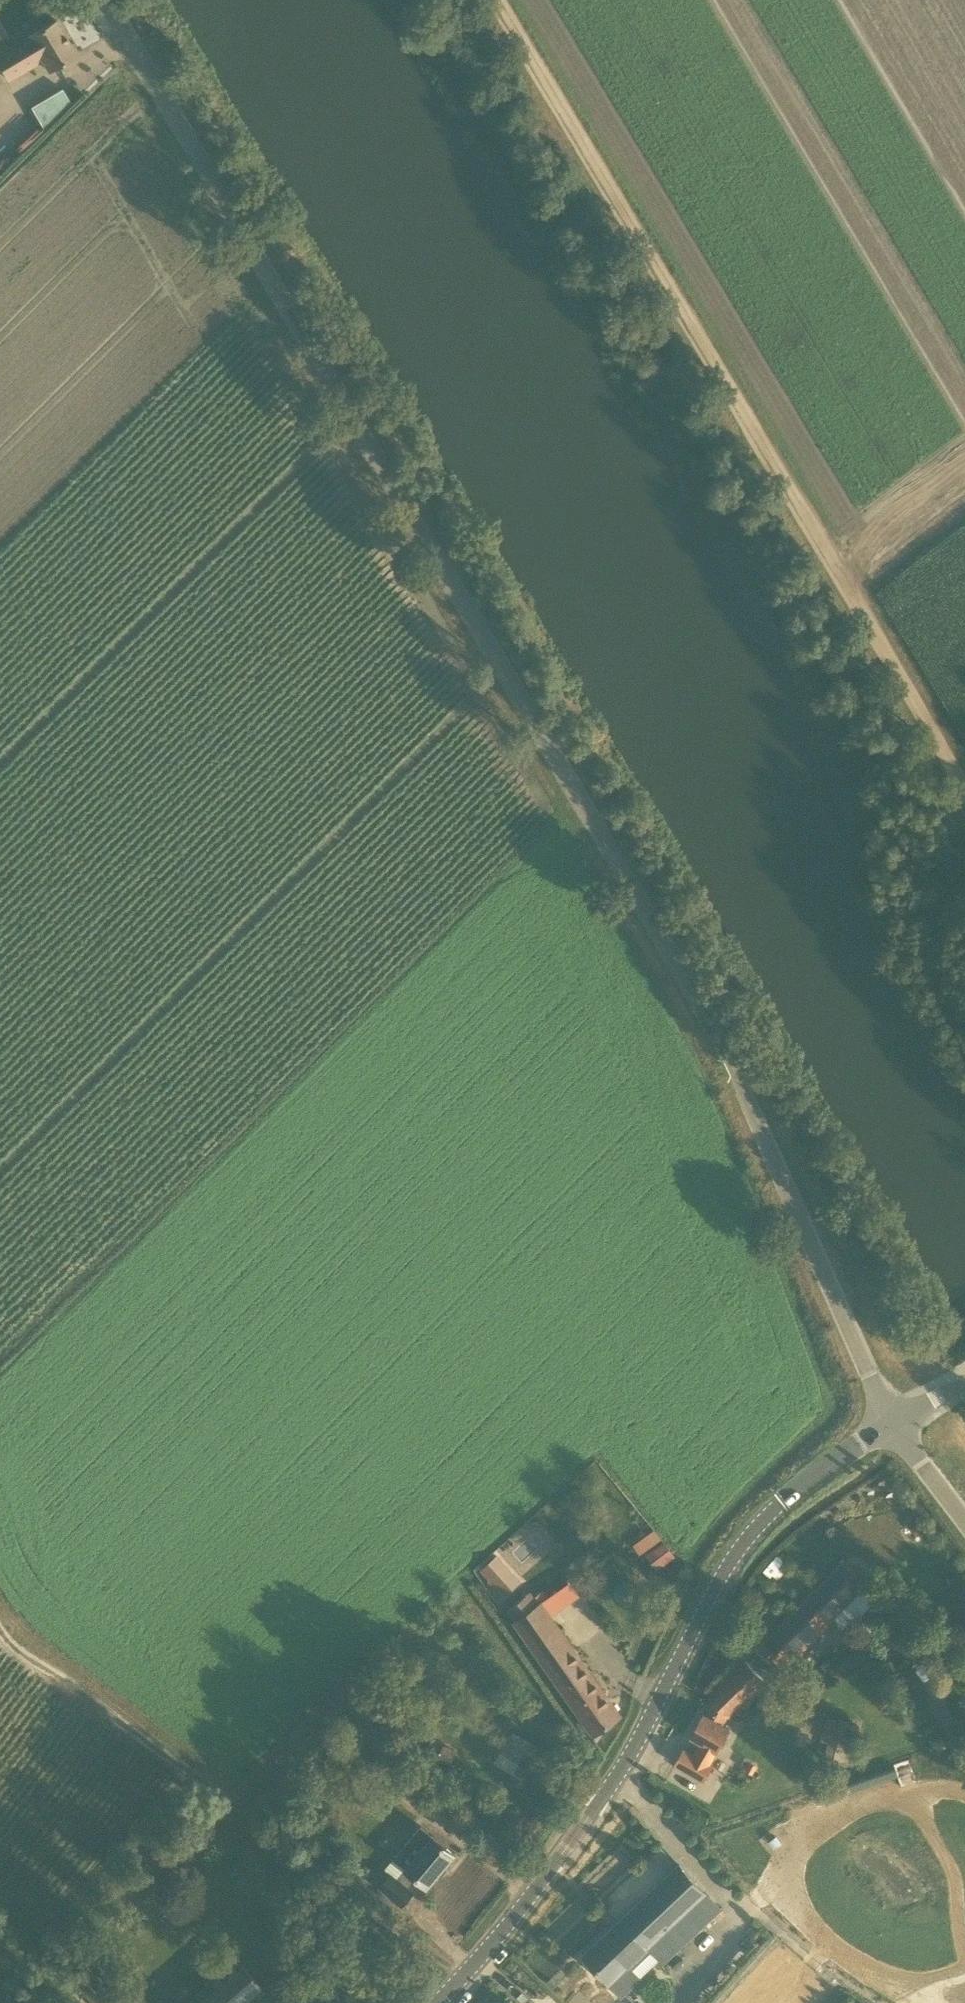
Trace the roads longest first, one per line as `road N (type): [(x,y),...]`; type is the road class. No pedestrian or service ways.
road 1 (unclassified): [(896,1421),(719,1030),(101,0)]
road 2 (track): [(504,0),(964,773)]
road 3 (unclassified): [(436,2002),(615,1777),(747,1539),(808,1481),(896,1421)]
road 4 (track): [(0,1625),(40,1673),(462,1976)]
road 5 (unclassified): [(964,1521),(896,1421)]

